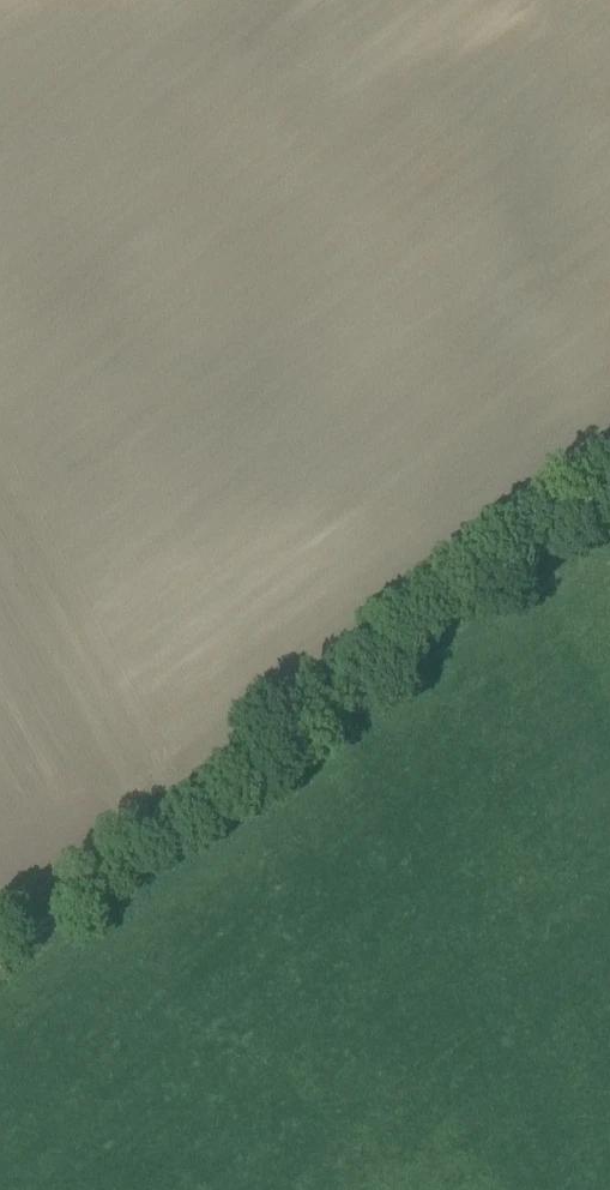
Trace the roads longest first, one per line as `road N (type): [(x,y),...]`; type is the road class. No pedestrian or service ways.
road 1 (track): [(0,964),(286,753),(609,495)]

